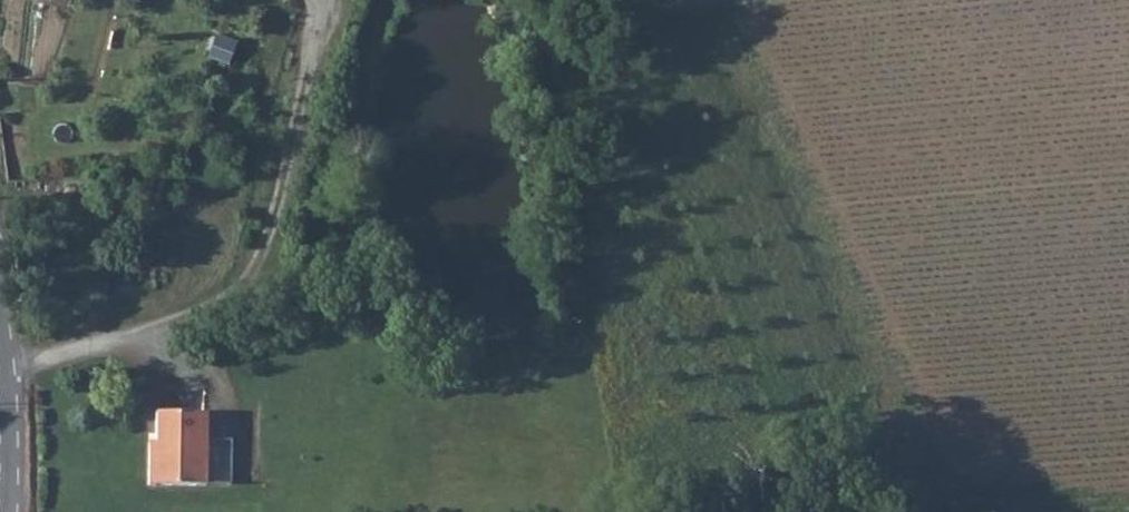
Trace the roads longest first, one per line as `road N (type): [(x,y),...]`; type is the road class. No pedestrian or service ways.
road 1 (track): [(1128,502),(953,473),(737,10)]
road 2 (tertiary): [(8,511),(0,344)]

